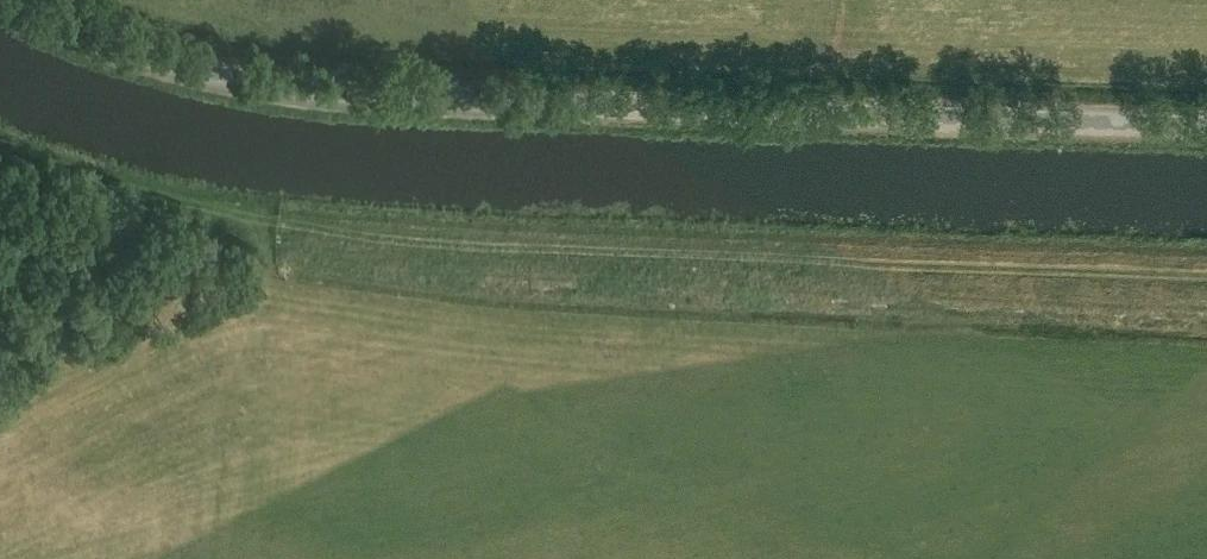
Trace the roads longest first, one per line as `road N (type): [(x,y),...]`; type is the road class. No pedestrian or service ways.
road 1 (track): [(1206,280),(515,255),(163,212),(0,157)]
road 2 (unclassified): [(1206,122),(311,92),(160,58),(82,33),(19,0)]

